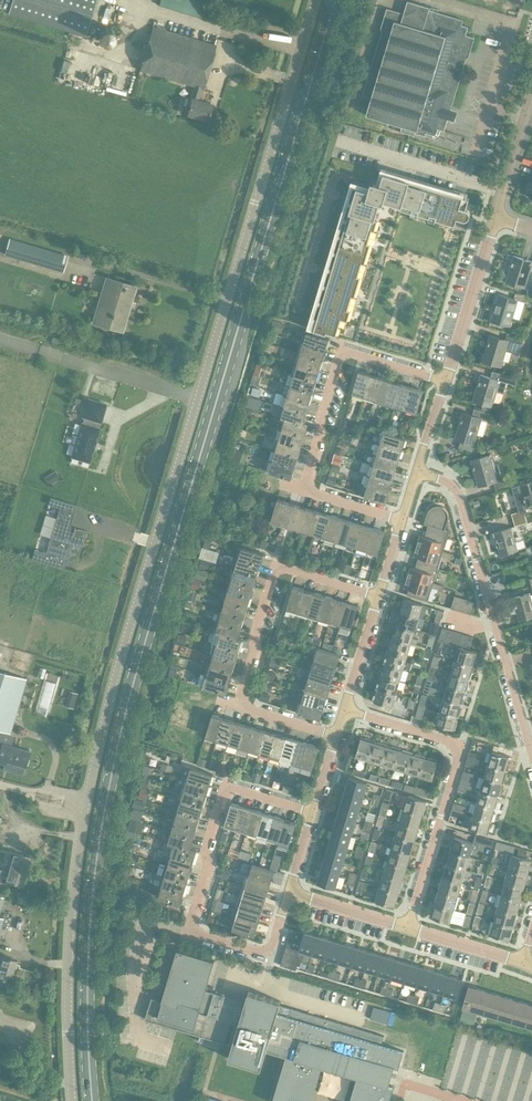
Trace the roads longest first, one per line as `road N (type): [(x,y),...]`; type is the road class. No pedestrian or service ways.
road 1 (unclassified): [(74,1100),(75,889),(101,742),(317,0)]
road 2 (primary): [(91,1100),(92,916),(113,765),(334,0)]
road 3 (residential): [(312,814),(229,795),(190,931),(269,951),(290,893)]
road 4 (residential): [(444,383),(349,354),(339,358),(320,419),(307,491),(401,521)]
road 5 (residential): [(377,598),(284,569),(273,574),(255,628),(241,707),(335,735)]
road 6 (residential): [(531,755),(461,498),(442,481),(416,473)]
road 7 (residential): [(344,709),(454,743),(459,753),(407,929)]
road 8 (residential): [(444,383),(496,218)]
road 9 (residential): [(504,191),(339,140)]
road 10 (residential): [(407,929),(290,893)]
road 11 (residential): [(523,961),(407,929)]

